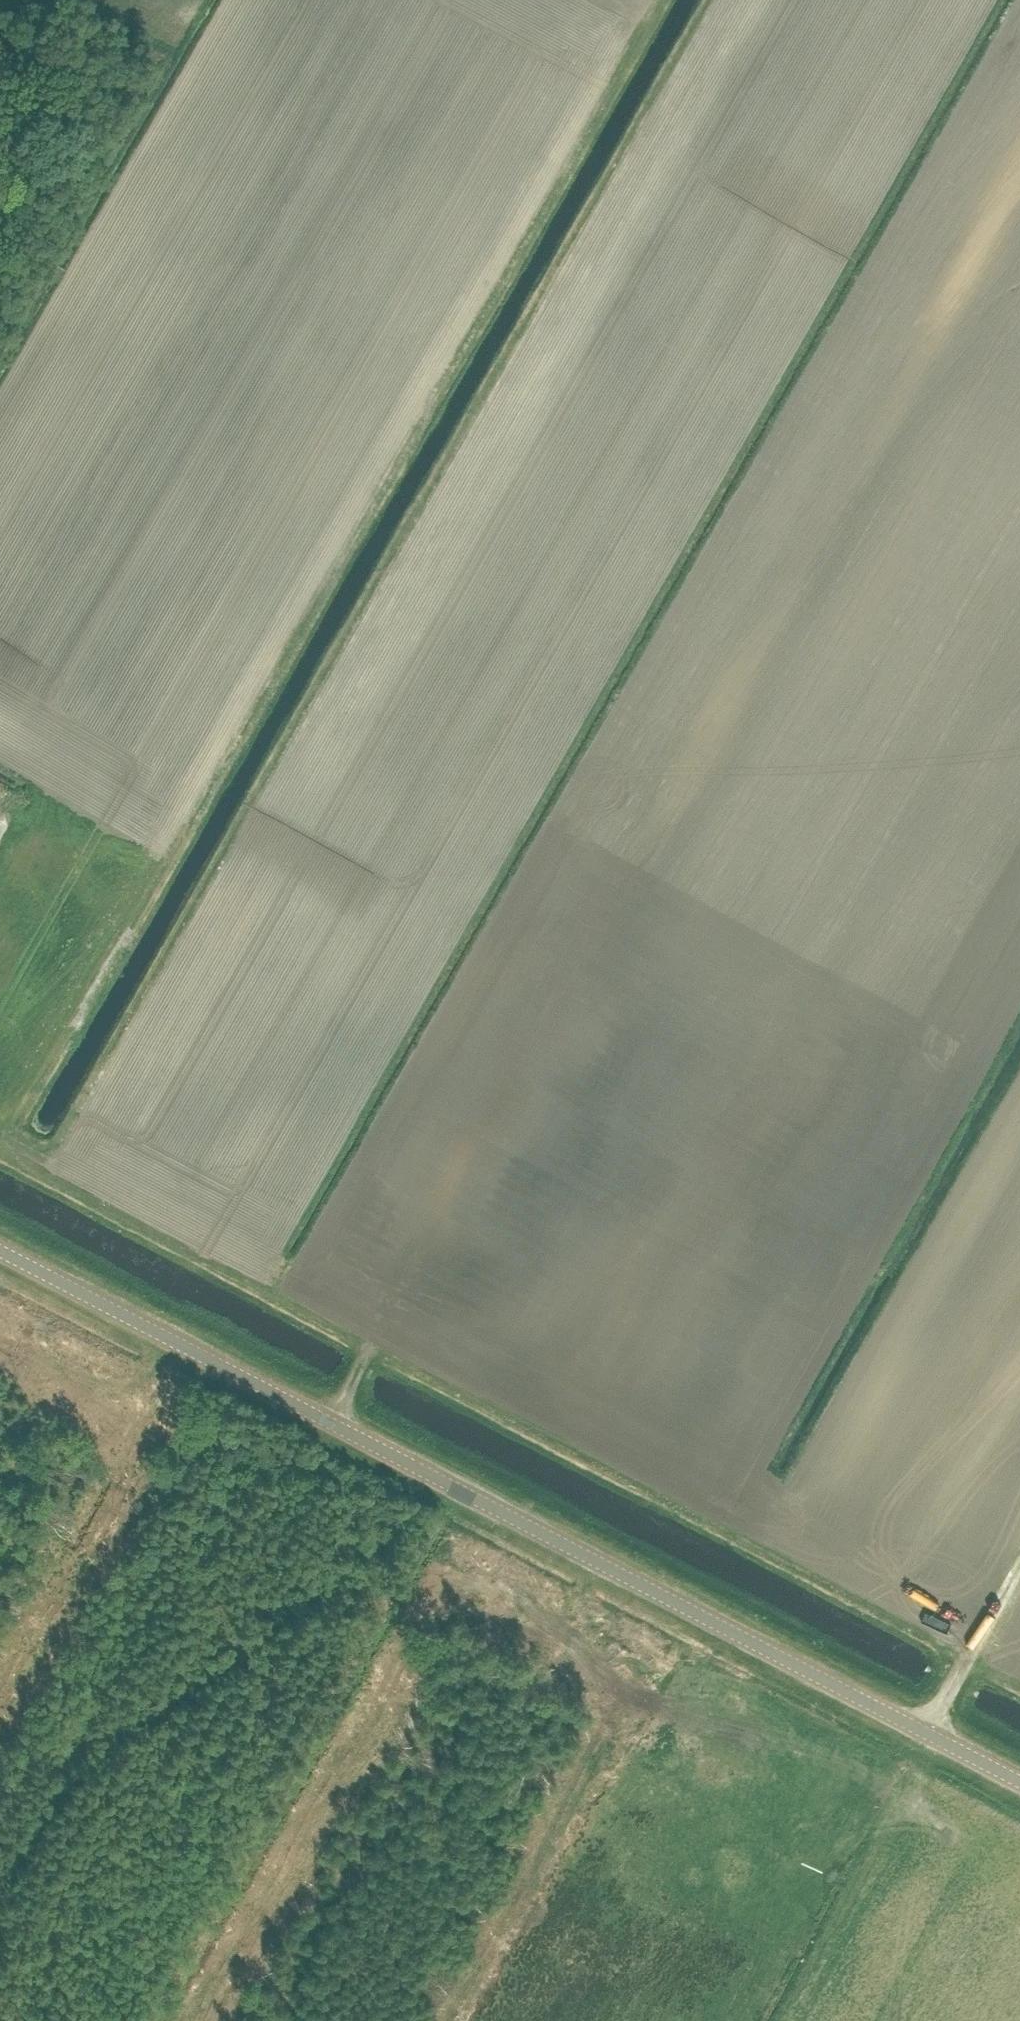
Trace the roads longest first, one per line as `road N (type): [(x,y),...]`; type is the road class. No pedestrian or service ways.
road 1 (track): [(7,1146),(663,0)]
road 2 (unclassified): [(1019,1781),(0,1251)]

